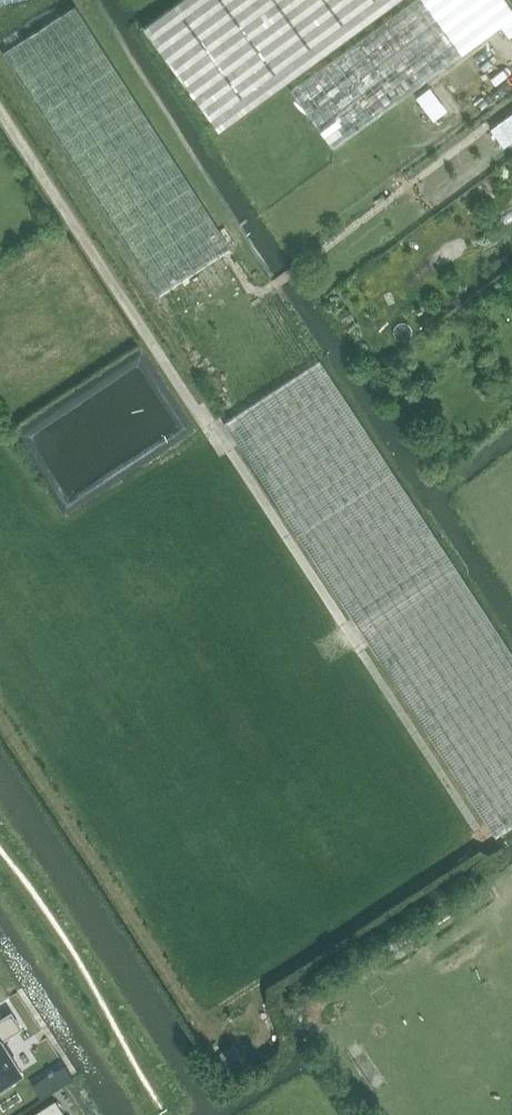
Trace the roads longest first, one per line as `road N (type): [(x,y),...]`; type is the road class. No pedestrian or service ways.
road 1 (track): [(372,1004),(511,891)]

